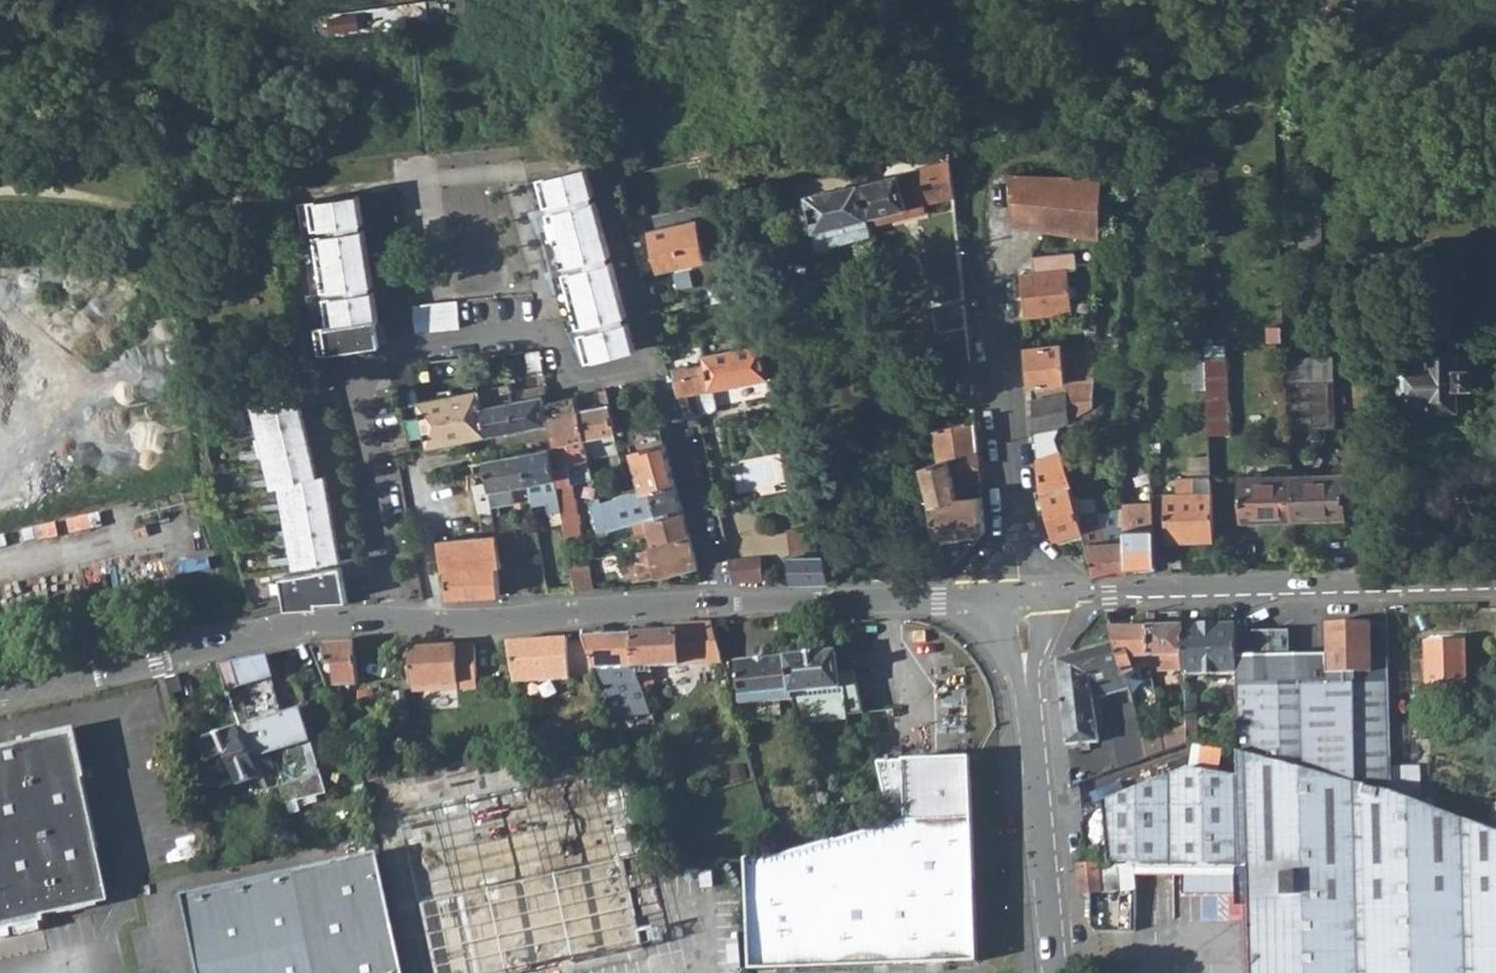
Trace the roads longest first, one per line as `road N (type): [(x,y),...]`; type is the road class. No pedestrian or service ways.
road 1 (residential): [(1495,581),(1017,597)]
road 2 (residential): [(404,624),(356,384),(371,362),(547,331)]
road 3 (residential): [(404,624),(299,627),(0,694)]
road 4 (residential): [(983,199),(1017,597)]
road 5 (residential): [(1054,972),(1017,597)]
road 6 (residential): [(722,605),(404,624)]
road 7 (residential): [(1017,597),(722,605)]
road 8 (residential): [(655,364),(722,605)]
road 9 (residential): [(596,153),(655,364)]
road 10 (residential): [(655,364),(558,382),(547,331)]

